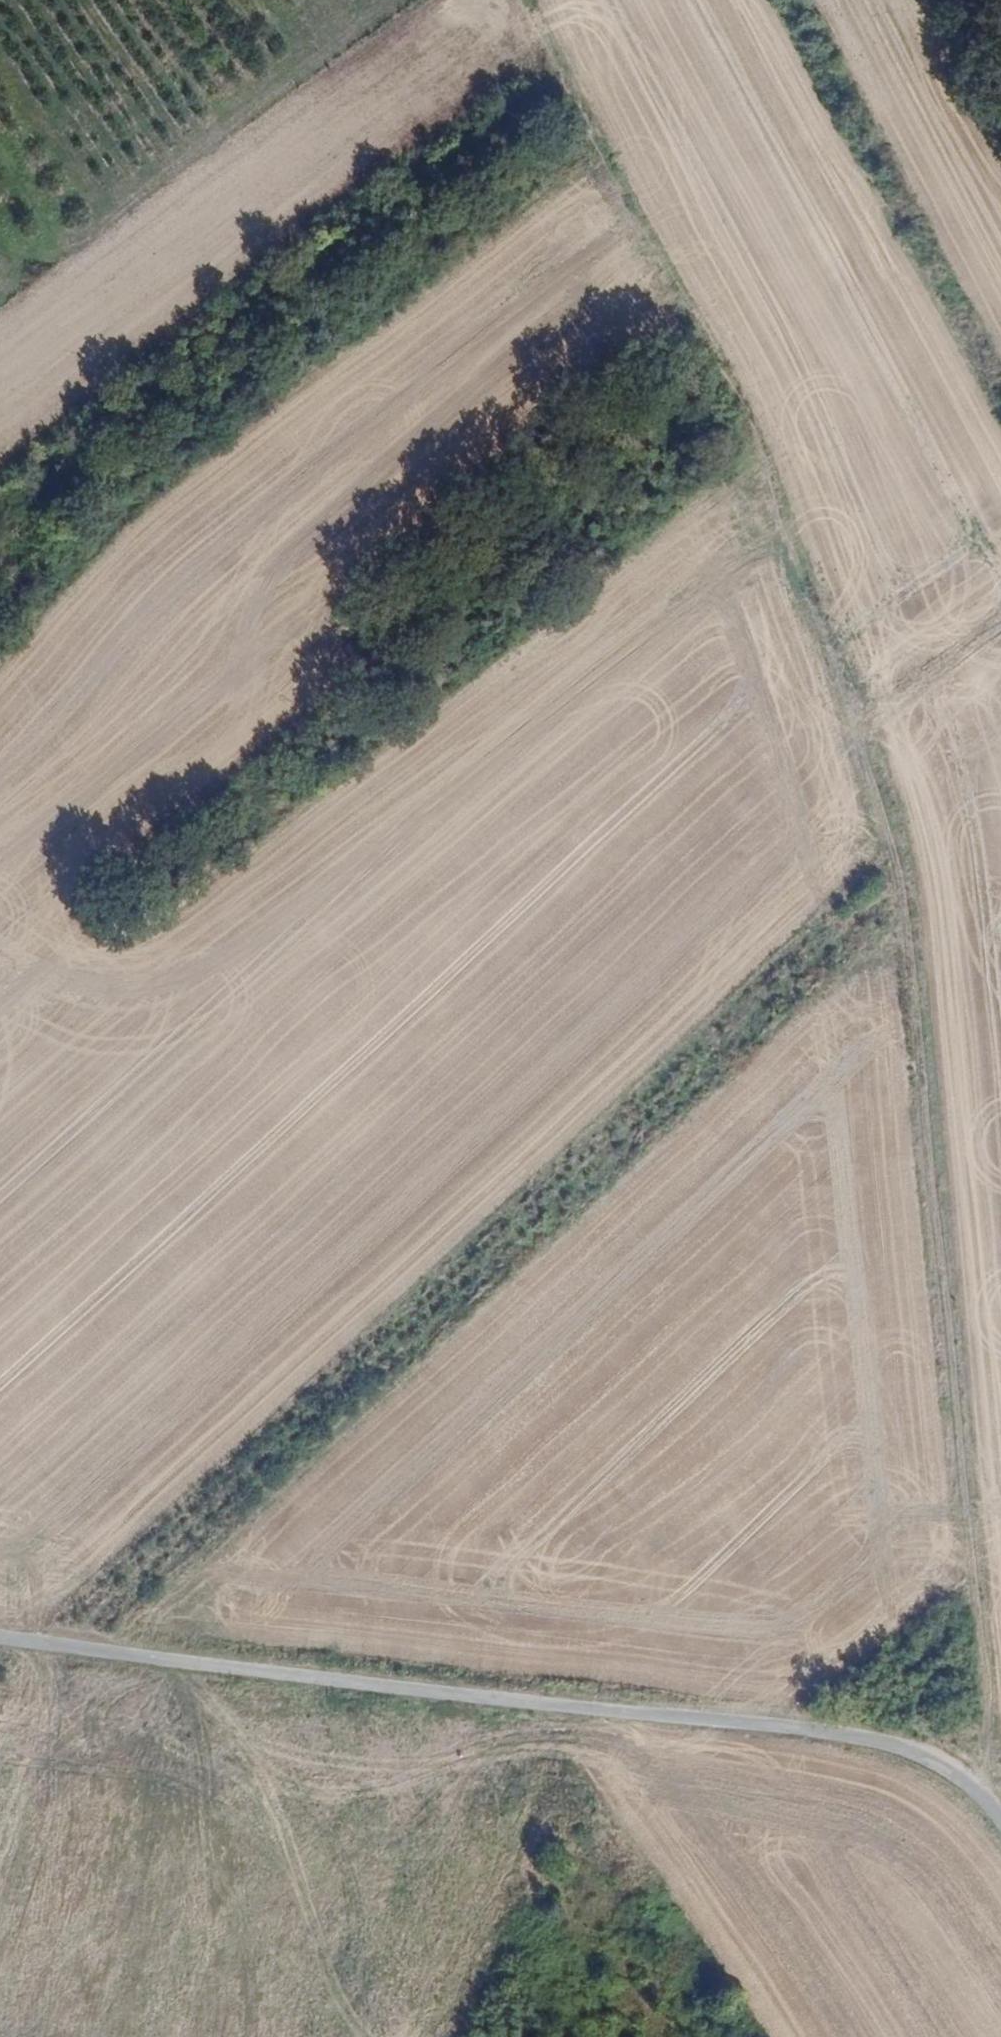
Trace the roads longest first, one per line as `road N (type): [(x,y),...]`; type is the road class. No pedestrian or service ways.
road 1 (track): [(985,1791),(896,951),(851,764)]
road 2 (unclassified): [(0,1630),(905,1744),(985,1791),(1000,1817)]
road 3 (track): [(851,764),(827,652),(795,578),(494,0)]
road 4 (track): [(1000,629),(851,764)]

